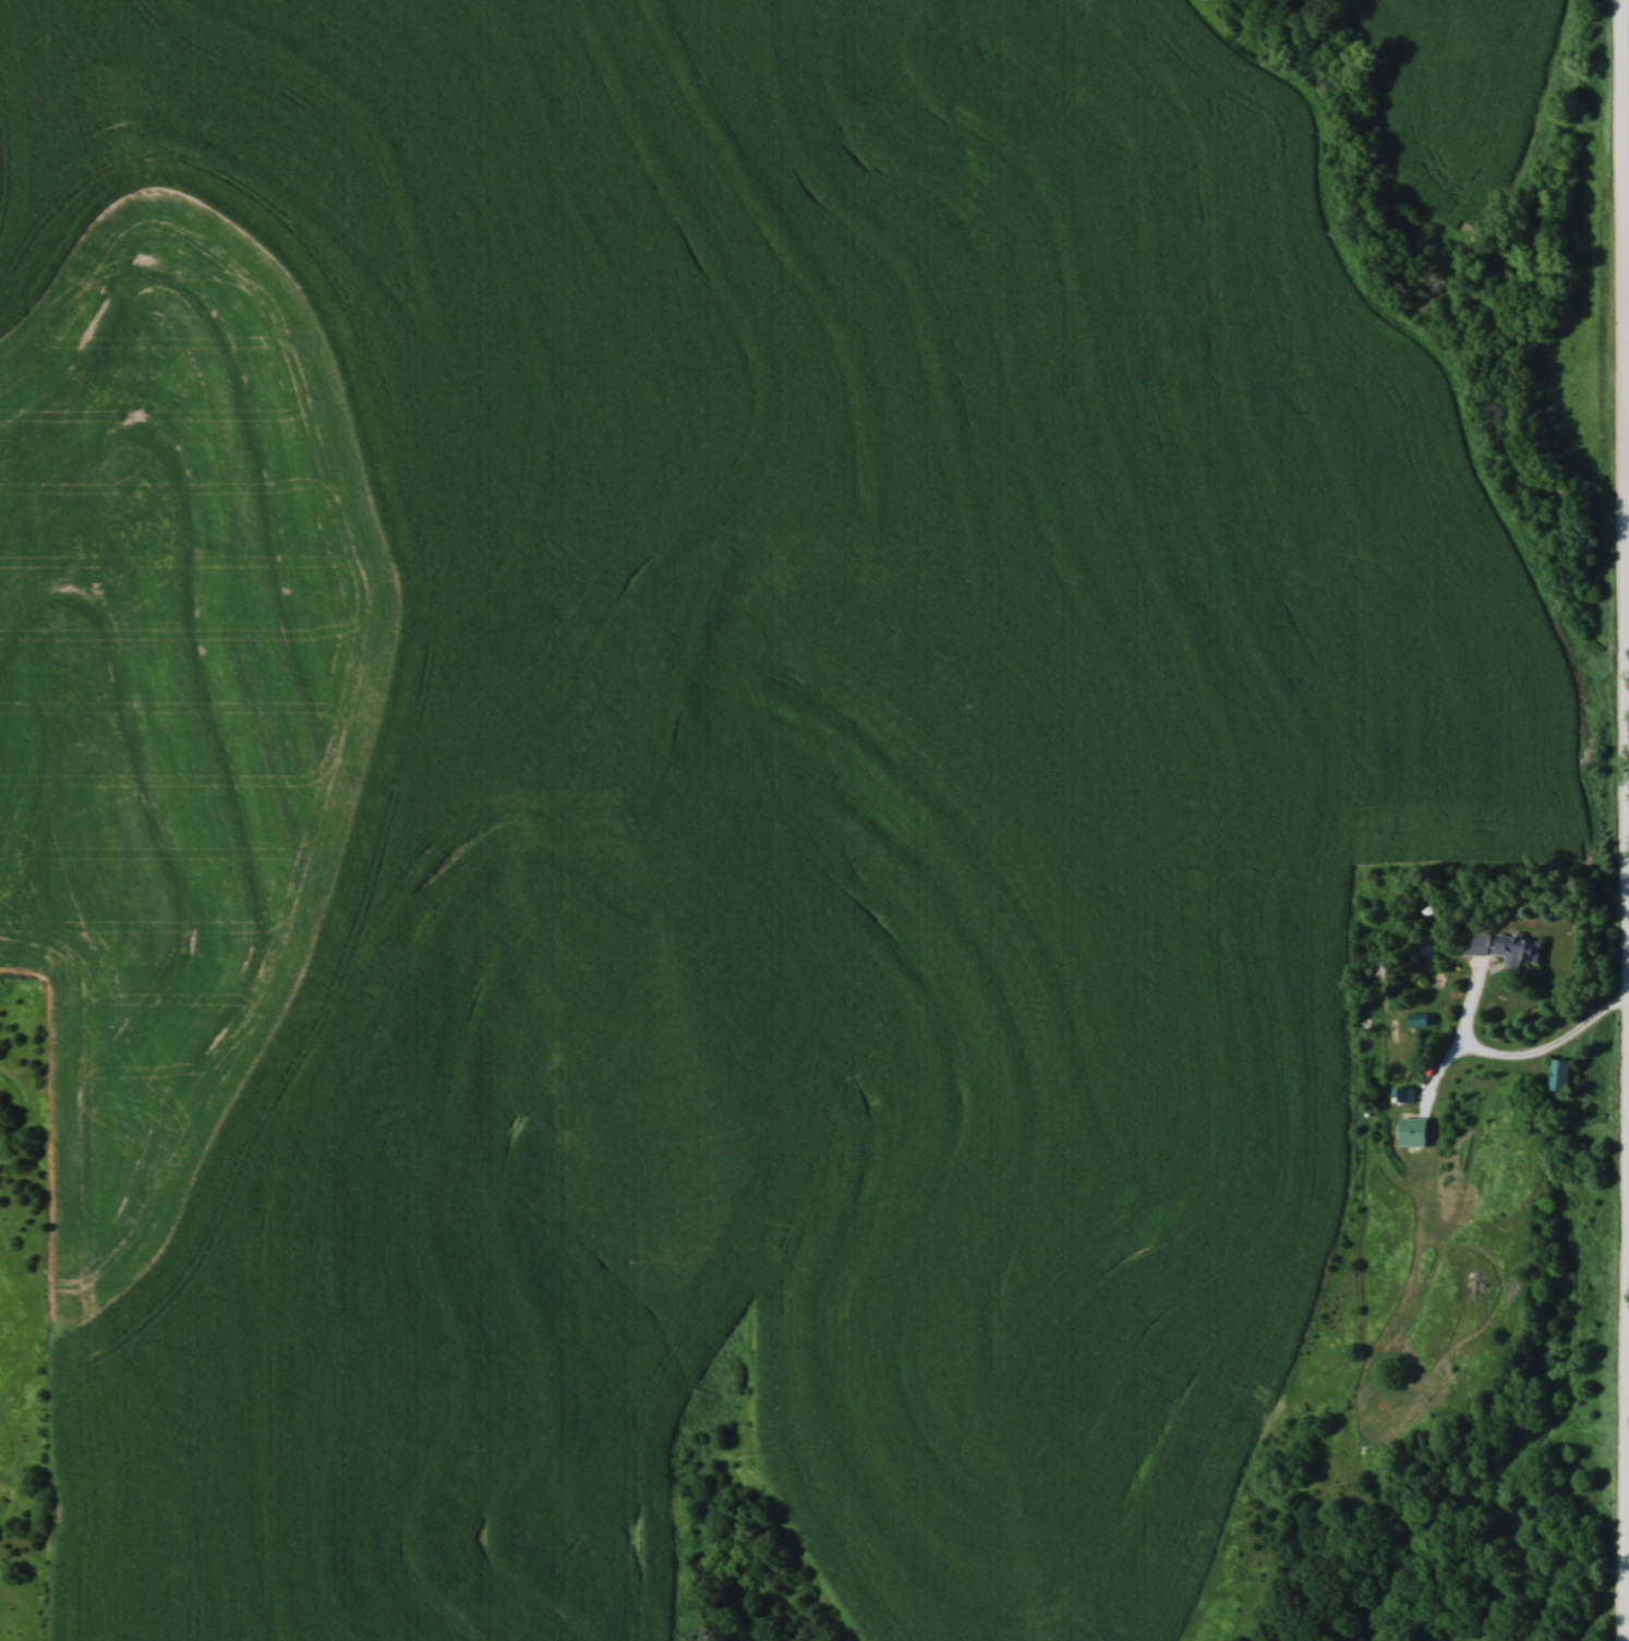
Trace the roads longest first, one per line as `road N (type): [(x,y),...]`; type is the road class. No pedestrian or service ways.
road 1 (tertiary): [(1627,0),(1628,676)]
road 2 (tertiary): [(1628,1440),(1621,1640)]

